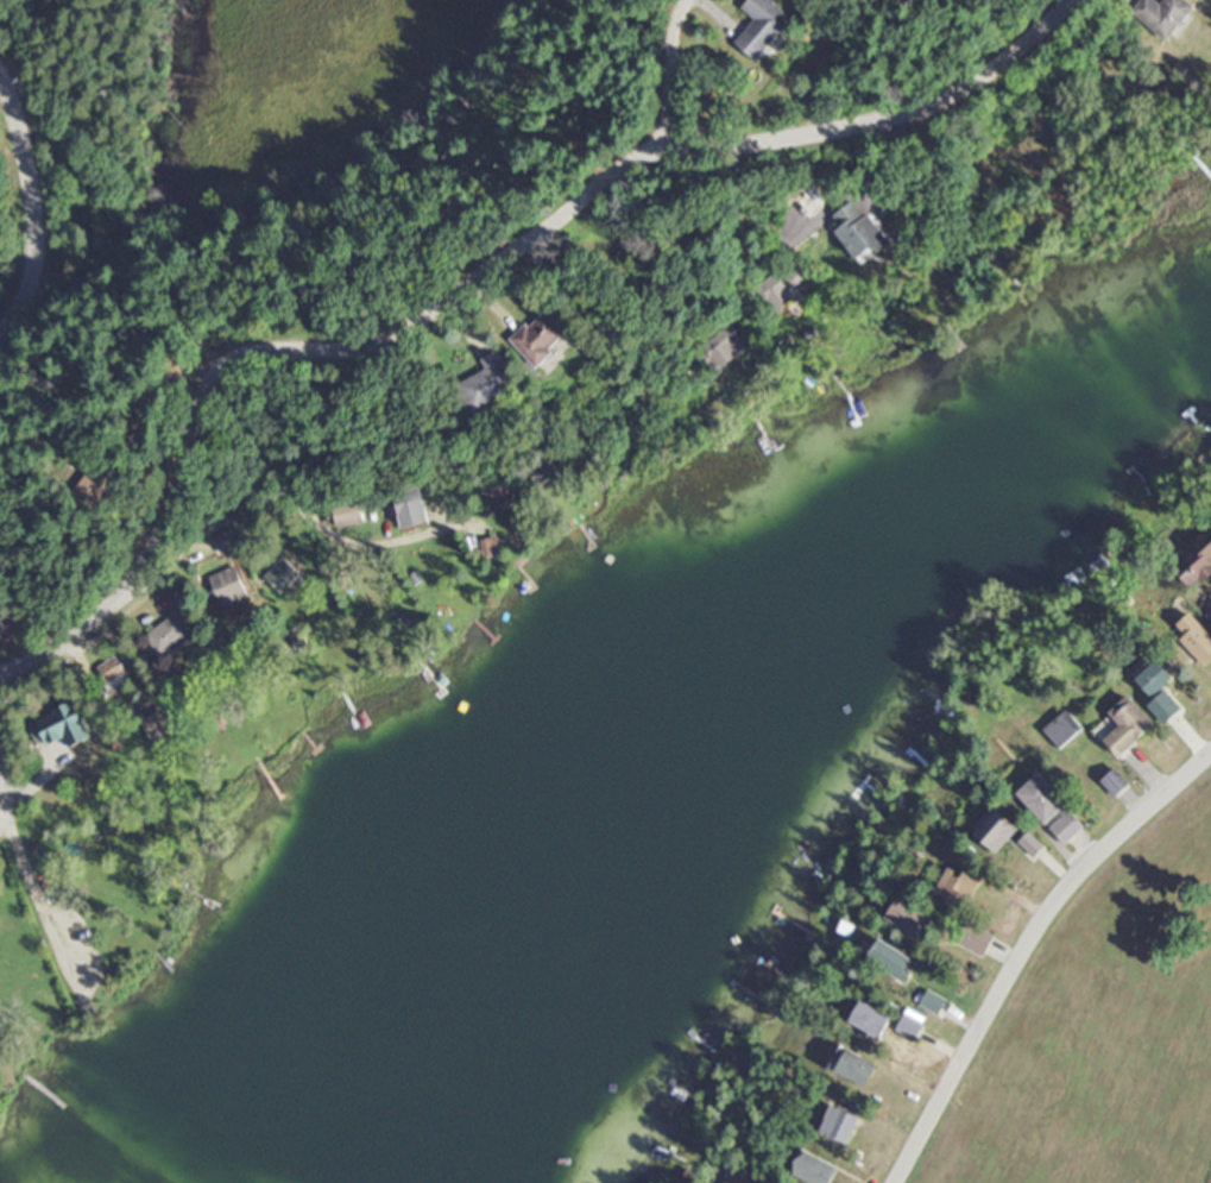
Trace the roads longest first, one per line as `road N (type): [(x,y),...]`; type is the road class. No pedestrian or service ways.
road 1 (residential): [(0,677),(72,634),(151,537),(200,380),(223,358),(253,347),(345,351),(399,327),(578,200),(614,164),(666,146),(902,122),(1018,0)]
road 2 (residential): [(102,605),(154,577),(223,517),(261,503),(304,516),(343,543),(405,540),(1011,161),(1126,0)]
road 3 (residential): [(896,1182),(1053,917),(1210,769)]
road 4 (residential): [(0,323),(26,283),(32,228),(20,133),(0,101)]
road 5 (residential): [(0,782),(10,839),(80,1001)]
road 6 (residential): [(666,146),(660,94),(782,0)]

